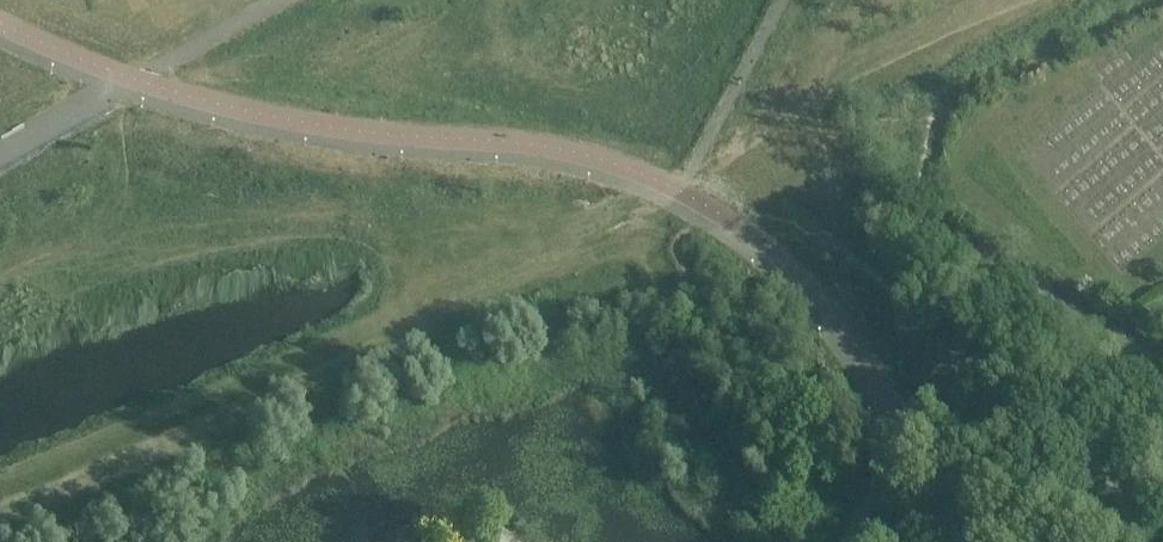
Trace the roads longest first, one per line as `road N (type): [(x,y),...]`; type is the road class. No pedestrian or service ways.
road 1 (motorway): [(0,141),(257,0)]
road 2 (motorway): [(0,86),(156,0)]

